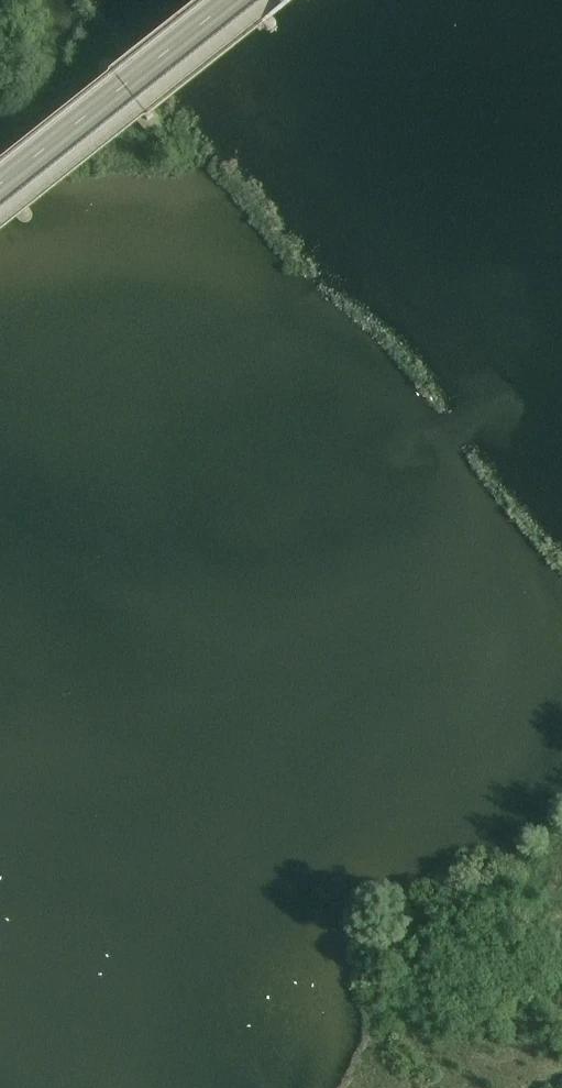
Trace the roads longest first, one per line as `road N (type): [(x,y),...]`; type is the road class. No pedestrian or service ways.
road 1 (secondary): [(0,190),(238,0)]

